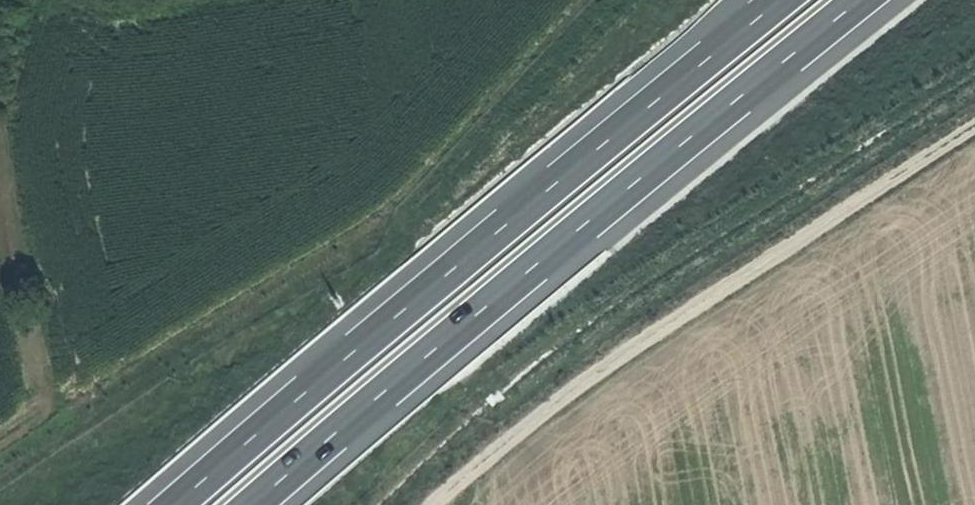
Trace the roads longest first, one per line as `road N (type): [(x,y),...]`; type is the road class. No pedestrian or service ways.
road 1 (motorway): [(249,504),(854,0)]
road 2 (motorway): [(776,0),(579,156),(173,504)]
road 3 (track): [(974,128),(587,377),(440,504)]

